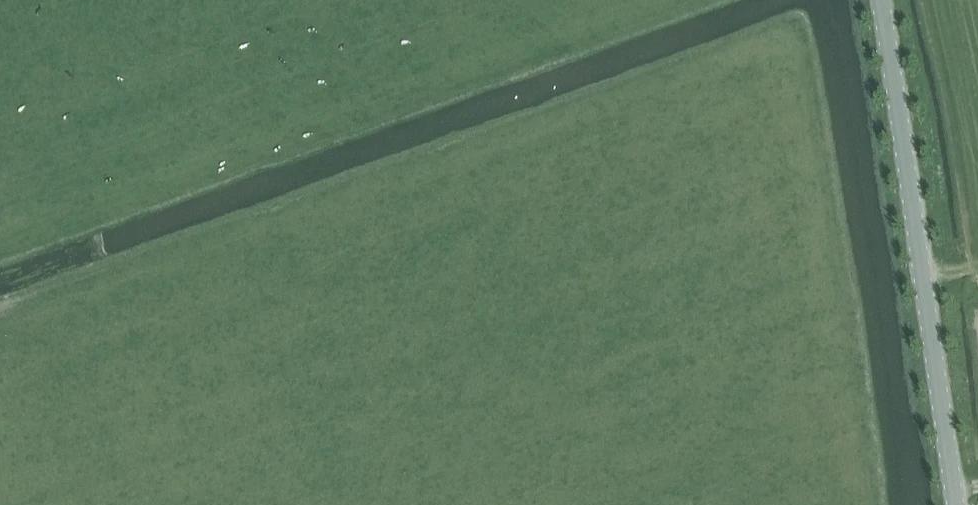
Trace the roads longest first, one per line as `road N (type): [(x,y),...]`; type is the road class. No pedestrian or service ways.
road 1 (tertiary): [(955,504),(878,0)]

